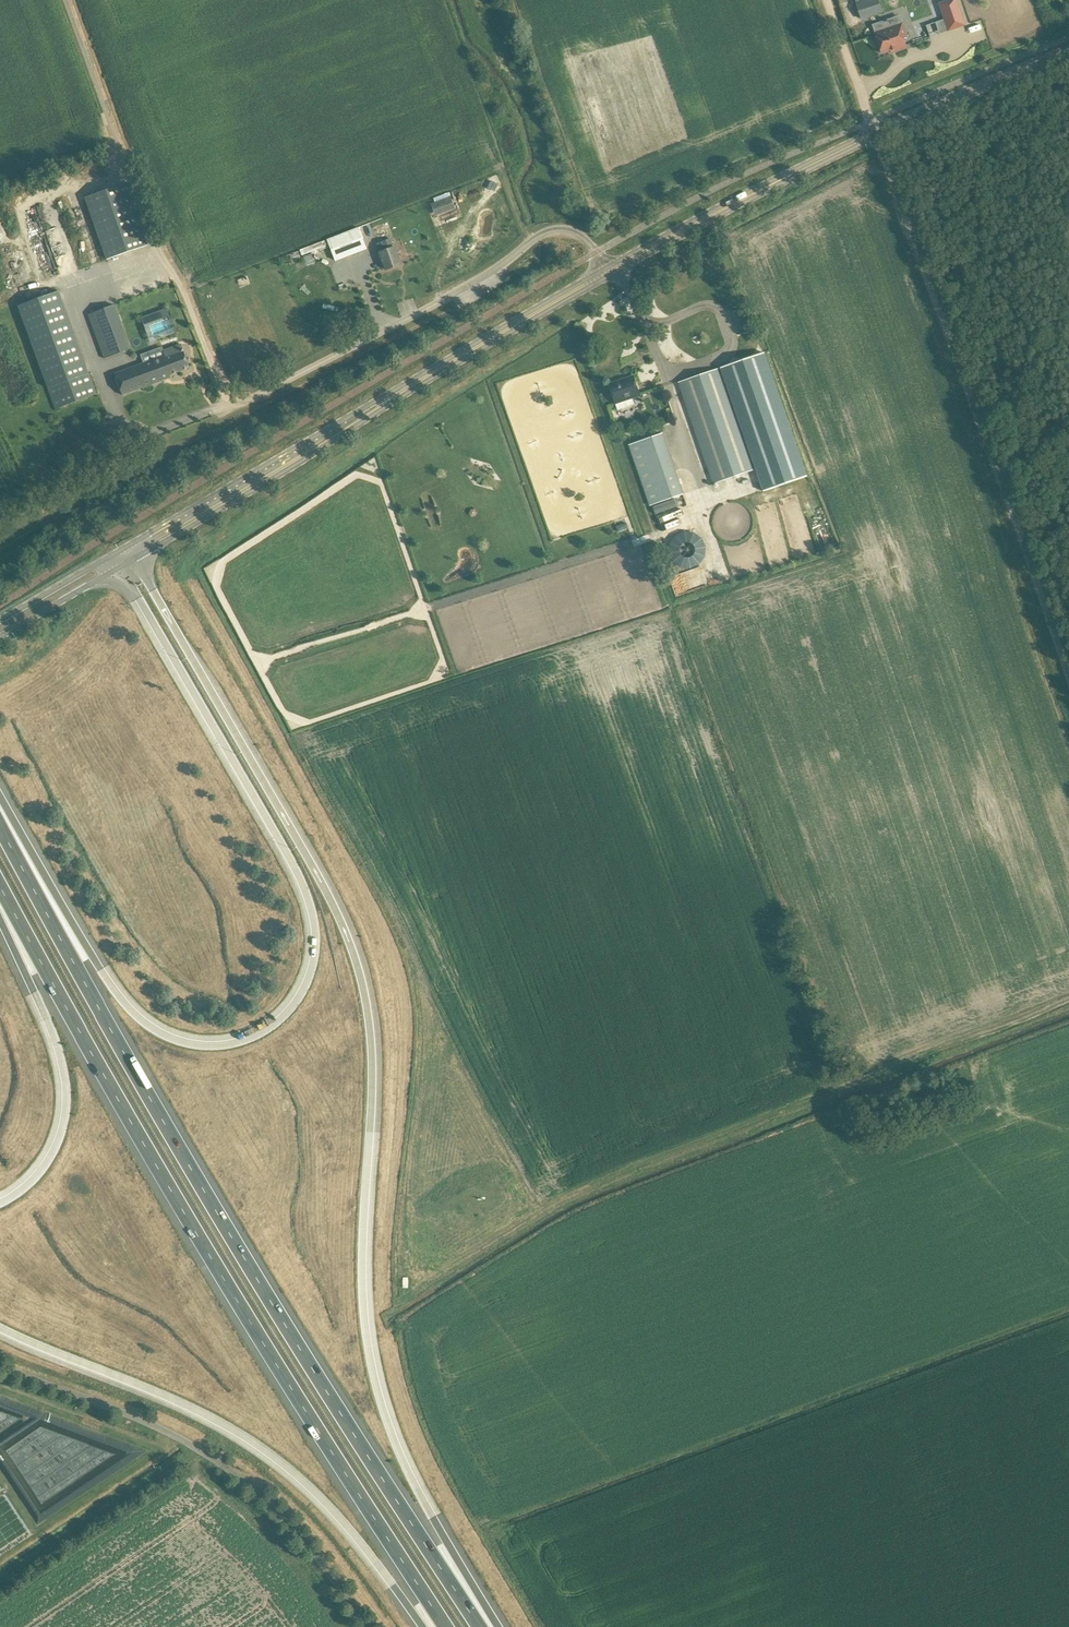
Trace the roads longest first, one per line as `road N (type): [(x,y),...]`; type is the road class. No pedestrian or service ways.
road 1 (motorway): [(499,1626),(390,1423),(368,1337),(372,1051),(351,953),(328,896),(131,552)]
road 2 (motorway): [(478,1626),(137,1083),(0,825)]
road 3 (motorway): [(115,561),(291,863),(312,924),(303,990),(269,1028),(235,1044),(166,1035),(104,977),(0,796)]
road 4 (motorway): [(0,885),(266,1340),(448,1626)]
road 5 (track): [(876,133),(1068,682)]
road 6 (tertiary): [(131,552),(607,272)]
road 7 (motorway): [(0,1330),(142,1388),(274,1459),(355,1540),(419,1626)]
road 8 (unclassified): [(367,1626),(304,1541),(225,1466),(154,1425),(0,1367)]
road 9 (unclassified): [(229,407),(470,286),(547,231),(582,234),(607,272)]
road 10 (track): [(229,407),(67,0)]
road 11 (motorway): [(0,925),(51,1033),(64,1093),(48,1153),(0,1199)]
road 12 (tertiary): [(607,272),(876,133)]
road 13 (tertiary): [(876,133),(1068,51)]
road 14 (tertiary): [(0,627),(115,561)]
road 15 (track): [(827,0),(871,119)]

